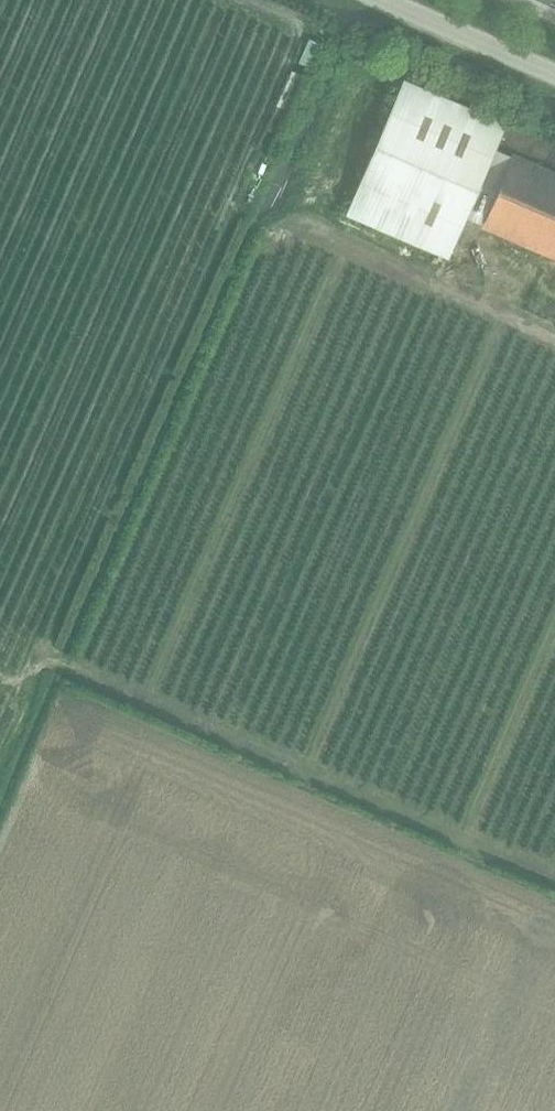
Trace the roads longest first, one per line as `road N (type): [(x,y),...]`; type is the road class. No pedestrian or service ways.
road 1 (unclassified): [(554,71),(394,0)]

